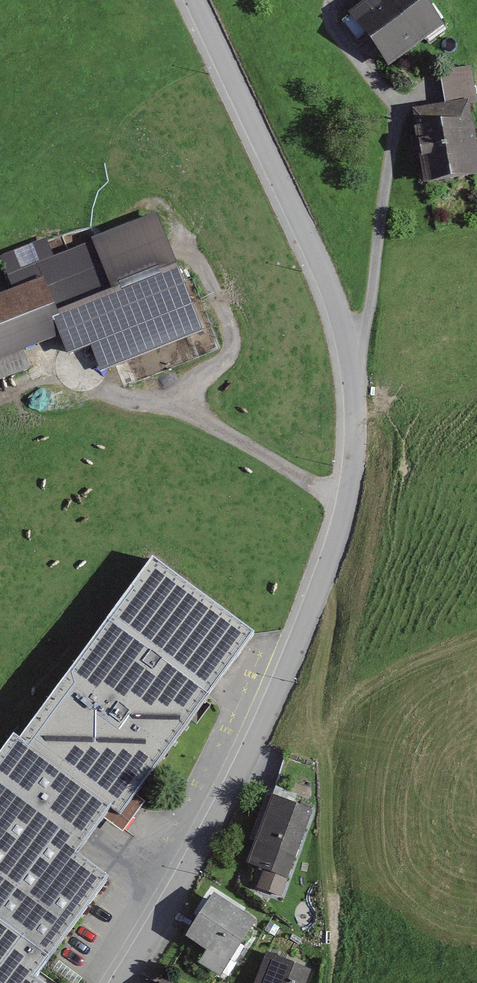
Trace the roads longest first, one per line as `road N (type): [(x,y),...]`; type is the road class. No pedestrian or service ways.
road 1 (tertiary): [(114,982),(245,767),(328,564),(355,455),(356,405),(338,307),(195,0)]
road 2 (track): [(334,0),(341,52),(400,114),(366,331),(349,356)]
road 3 (track): [(0,397),(76,376),(201,416),(348,502)]

